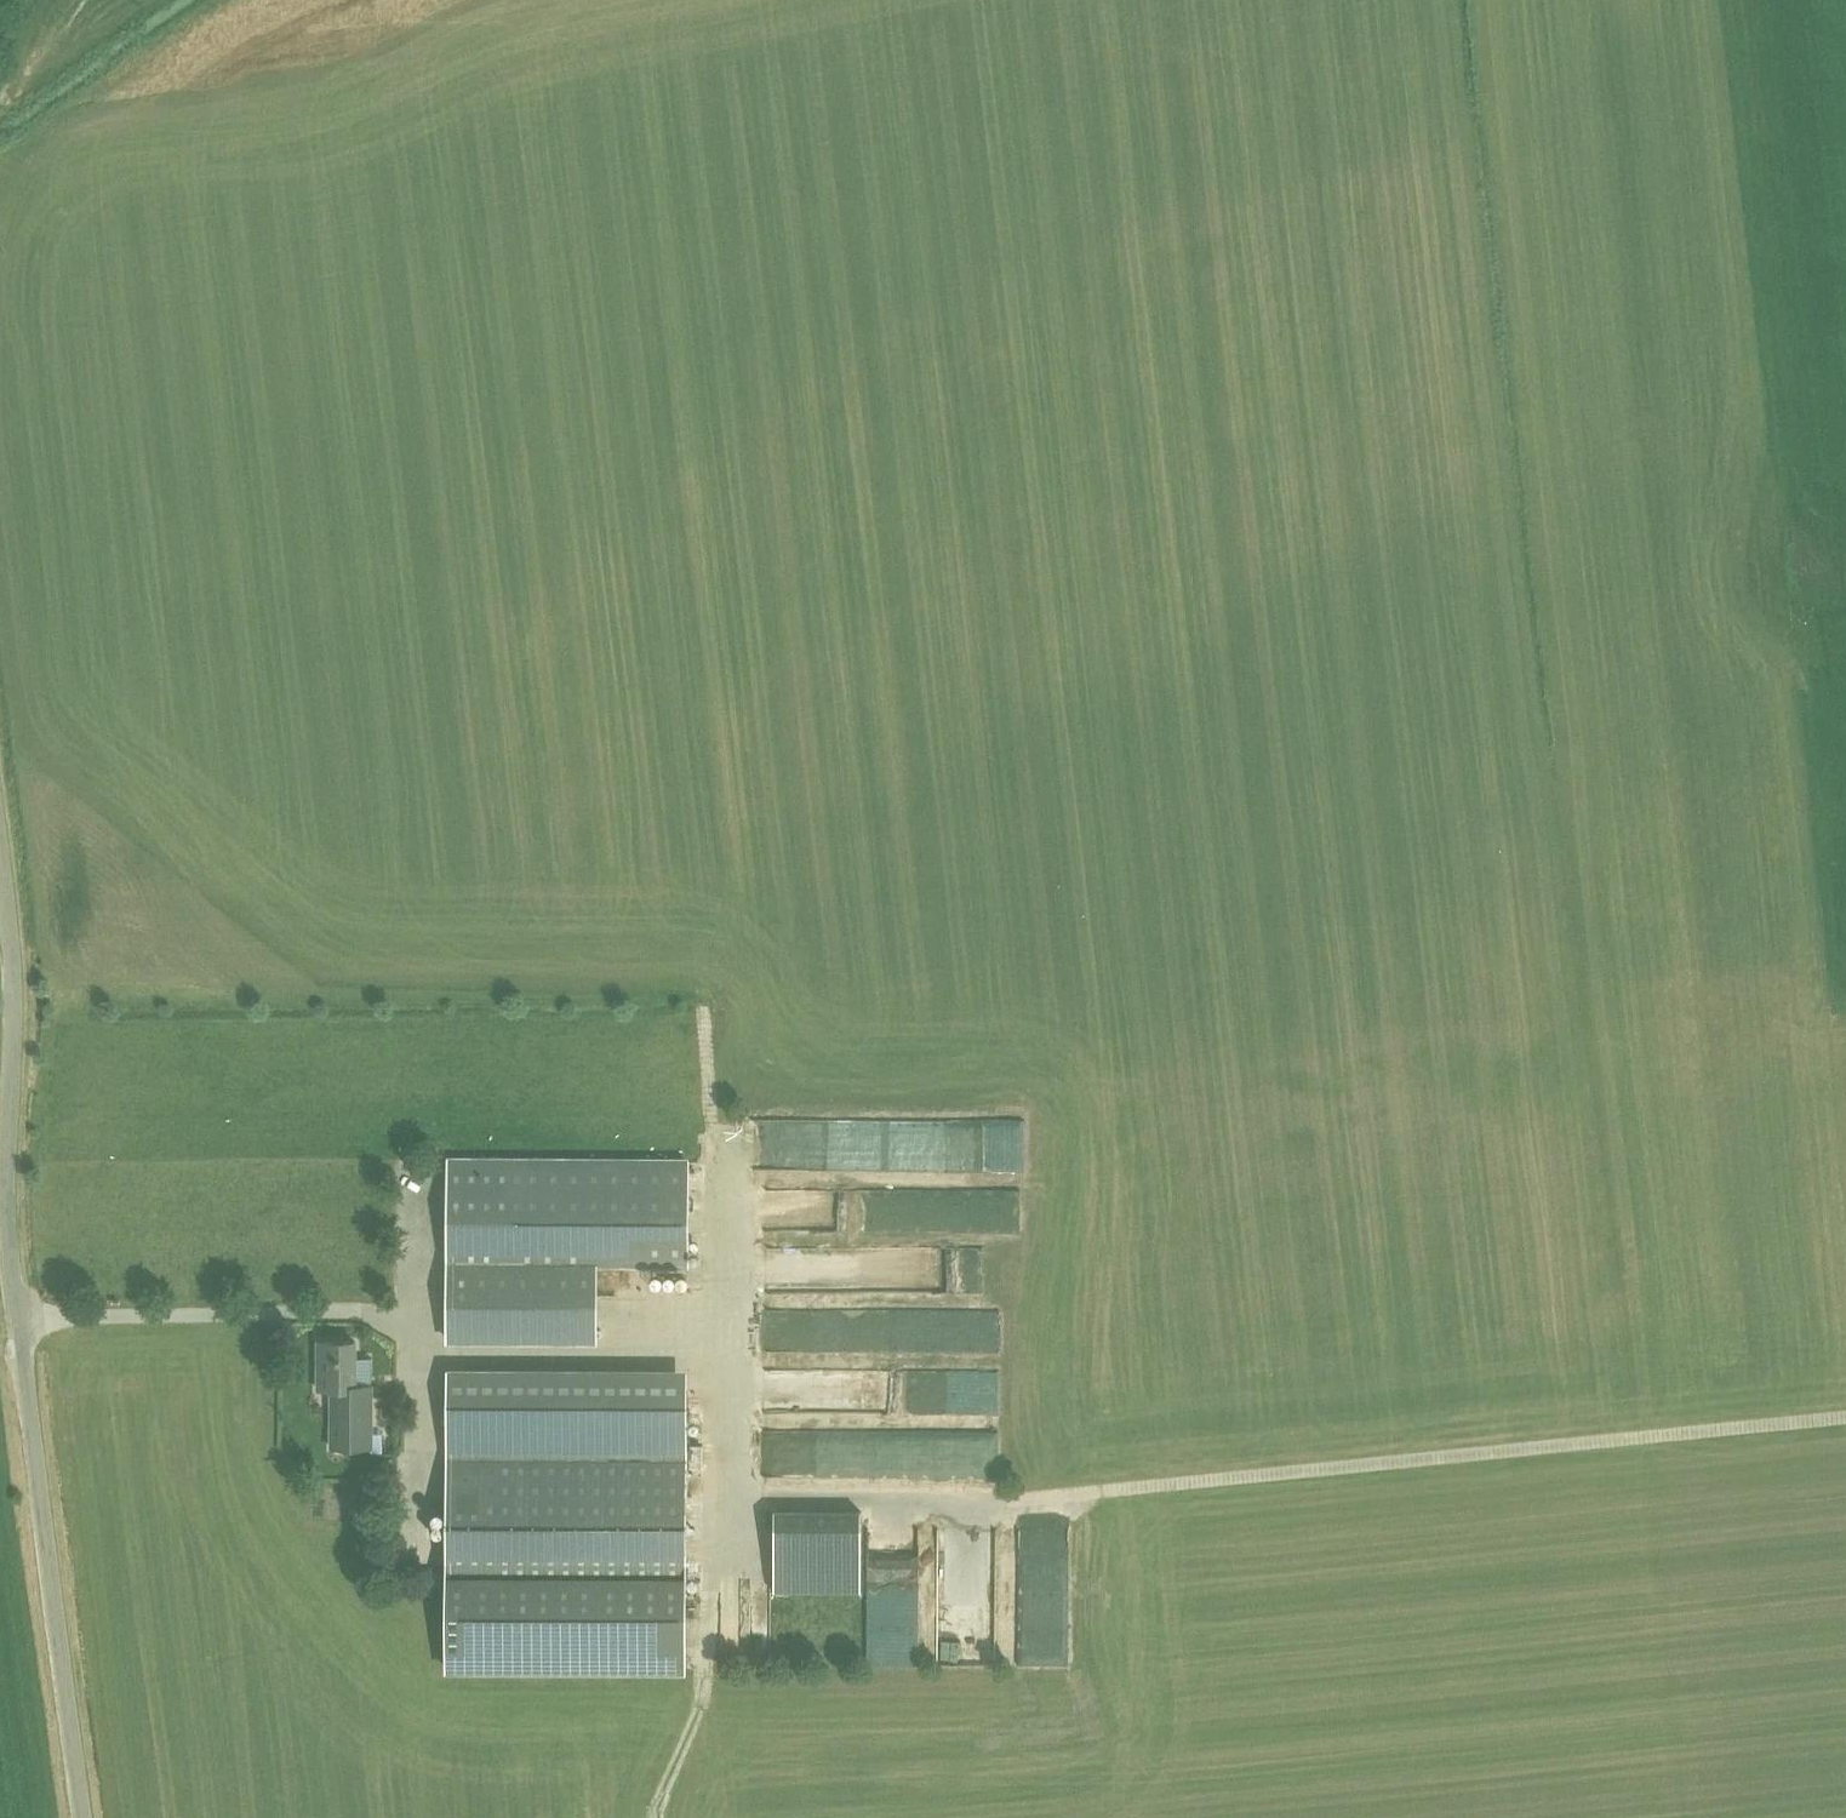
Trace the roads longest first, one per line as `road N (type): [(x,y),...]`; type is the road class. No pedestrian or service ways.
road 1 (unclassified): [(91,1817),(19,1319),(12,1216),(18,1010),(0,825)]

